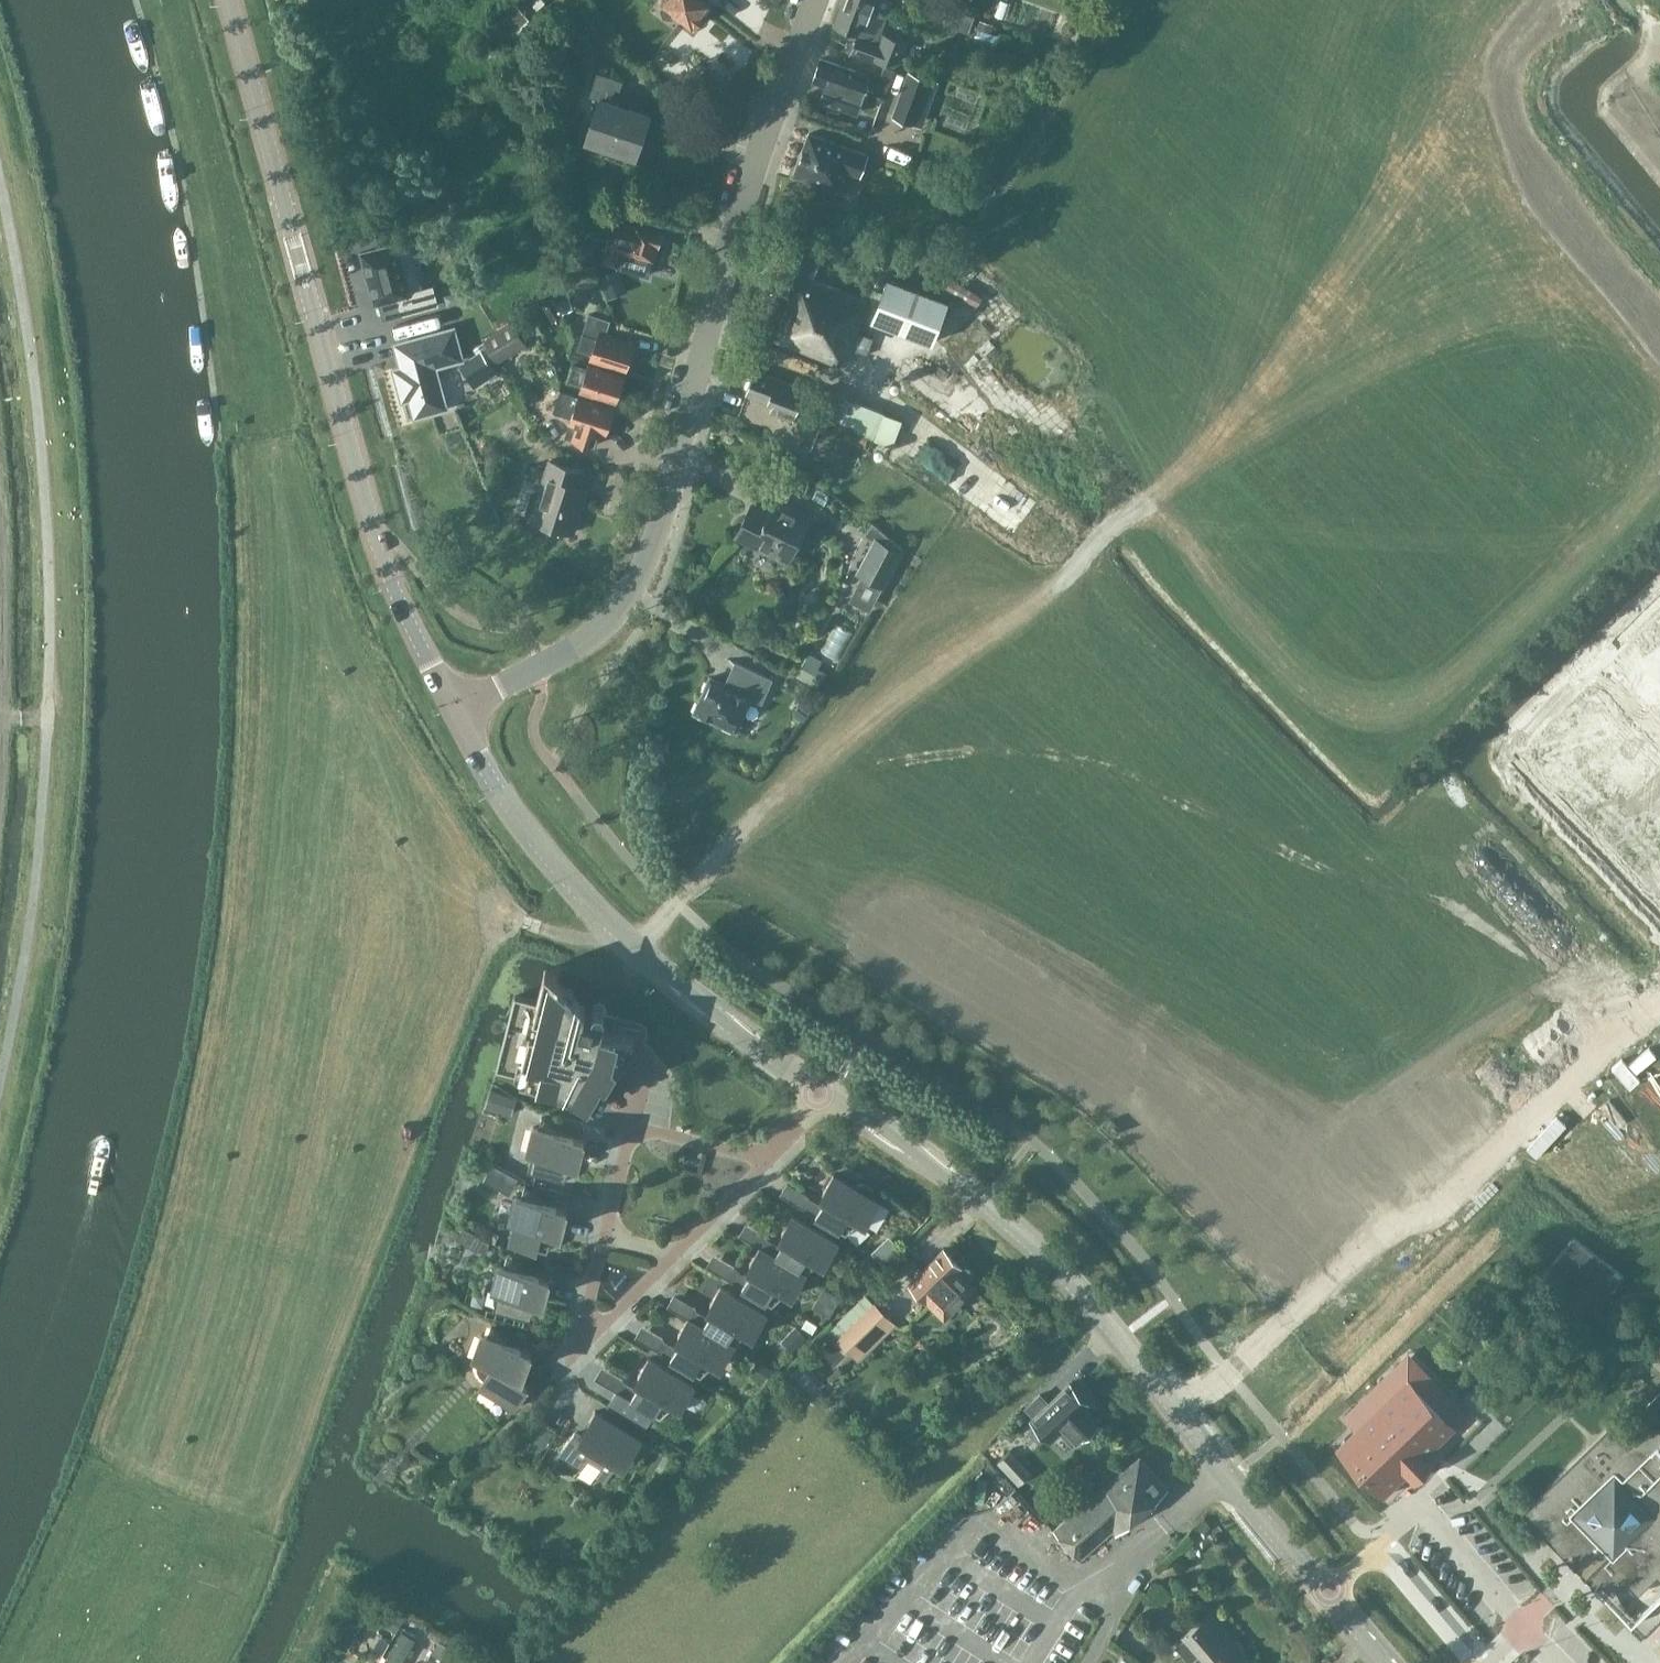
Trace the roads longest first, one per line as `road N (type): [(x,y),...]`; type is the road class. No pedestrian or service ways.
road 1 (tertiary): [(453,706),(592,638),(639,585),(764,142),(814,0)]
road 2 (residential): [(1246,1076),(1121,948),(915,832),(1011,724),(1078,620),(1125,515)]
road 3 (residential): [(1246,1076),(1461,867),(1125,515)]
road 4 (tertiary): [(453,706),(376,538),(231,0)]
road 5 (residential): [(1615,397),(1475,521),(1283,307),(1429,173)]
road 6 (residential): [(1125,515),(1161,417),(1143,287),(1148,240),(1343,68)]
road 7 (tertiary): [(822,1090),(721,1018),(595,910),(504,802),(453,706)]
road 8 (residential): [(1179,1414),(1391,1225),(1246,1076)]
road 9 (tertiary): [(1179,1414),(1093,1308),(982,1199),(822,1090)]
road 10 (tertiary): [(1388,1662),(1179,1414)]
road 11 (residential): [(1615,397),(1429,173)]
road 12 (residential): [(674,1257),(588,1335),(582,1329),(605,1237)]
road 13 (residential): [(629,1128),(766,1158)]
road 14 (residential): [(1429,173),(1343,68)]
road 15 (residential): [(766,1158),(674,1257)]

